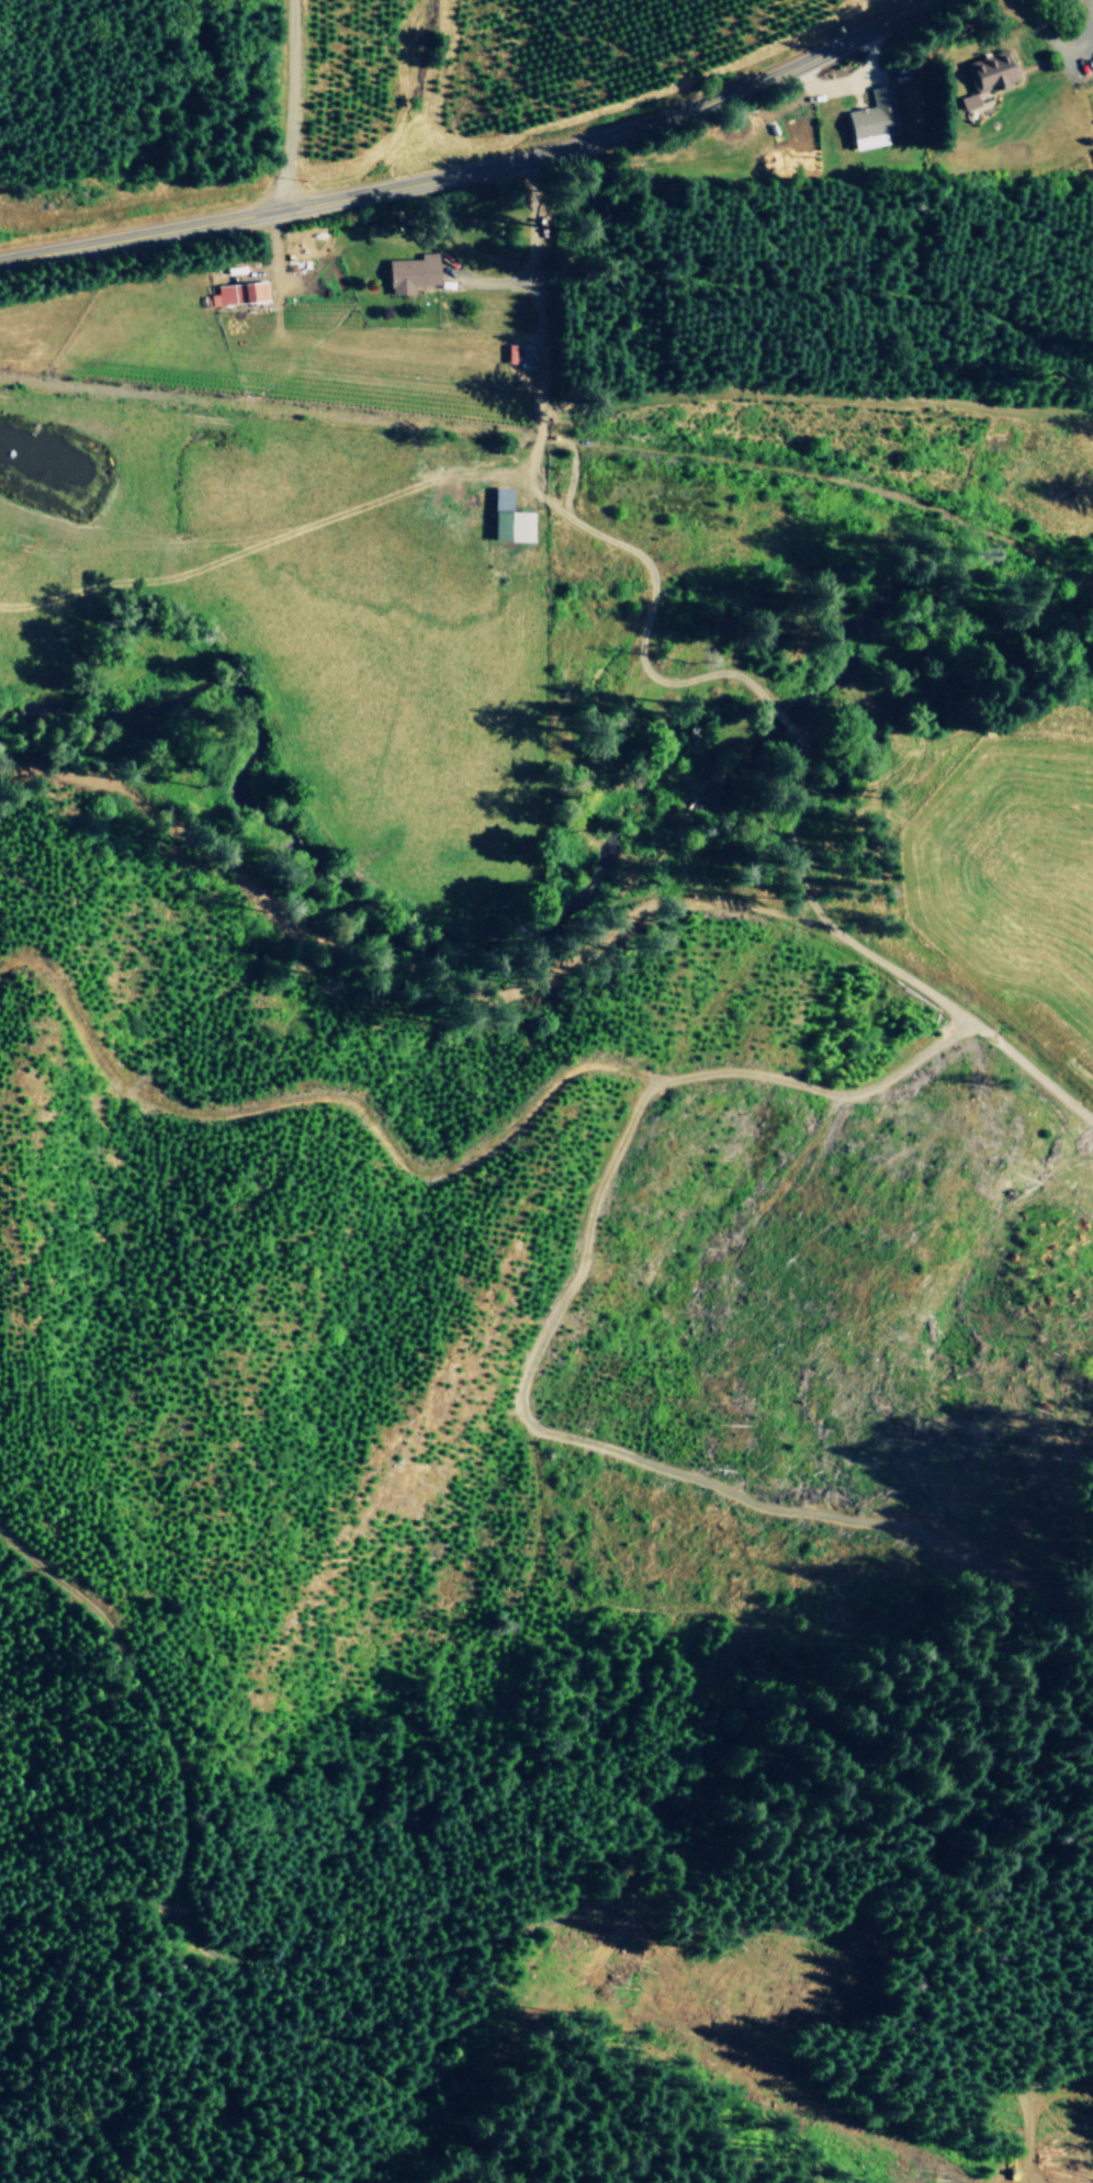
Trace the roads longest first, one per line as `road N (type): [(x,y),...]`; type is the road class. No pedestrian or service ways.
road 1 (tertiary): [(0,259),(523,159),(787,69),(917,0)]
road 2 (residential): [(291,0),(290,143),(280,209)]

